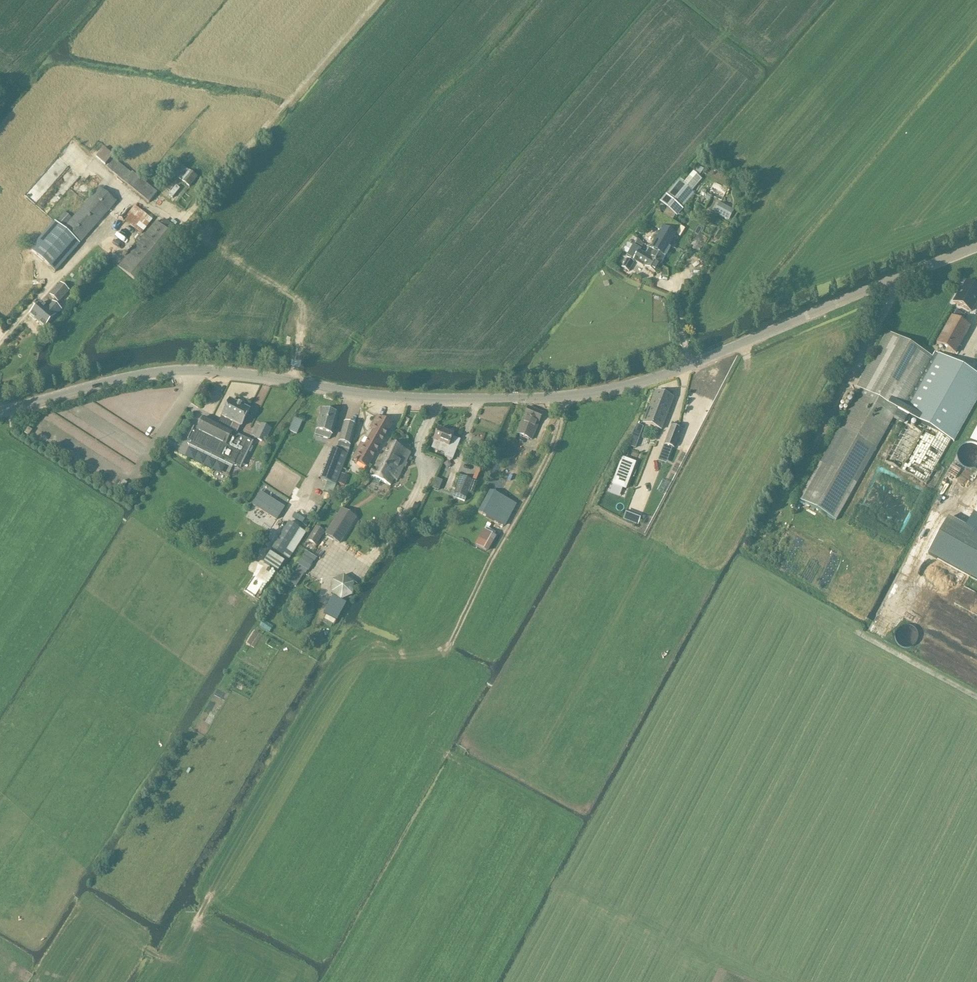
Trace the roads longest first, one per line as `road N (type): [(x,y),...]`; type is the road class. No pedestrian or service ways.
road 1 (unclassified): [(976,246),(692,365),(604,391),(421,398),(198,370),(130,377),(0,411)]
road 2 (track): [(131,194),(176,228),(377,0)]
road 3 (track): [(493,551),(547,461),(565,396)]
road 4 (track): [(976,696),(857,632)]

